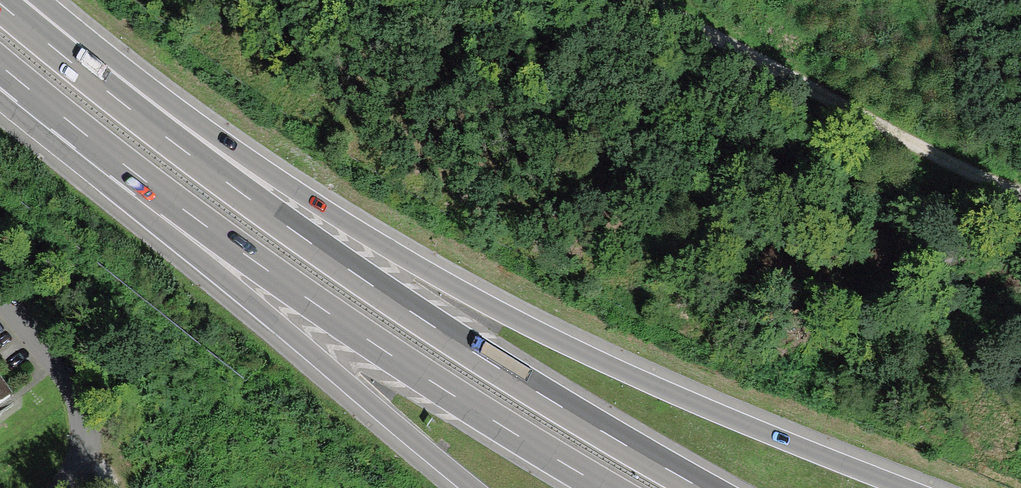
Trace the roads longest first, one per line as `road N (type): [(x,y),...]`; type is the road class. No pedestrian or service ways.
road 1 (motorway): [(910,487),(519,320),(79,67)]
road 2 (motorway): [(703,487),(359,277),(79,67)]
road 3 (motorway): [(168,199),(429,380),(604,487)]
road 4 (track): [(642,0),(830,102),(1020,192)]
road 5 (motorway): [(168,199),(299,342),(473,487)]
road 6 (residential): [(62,487),(104,436),(0,285)]
road 7 (motorway): [(0,64),(168,199)]

